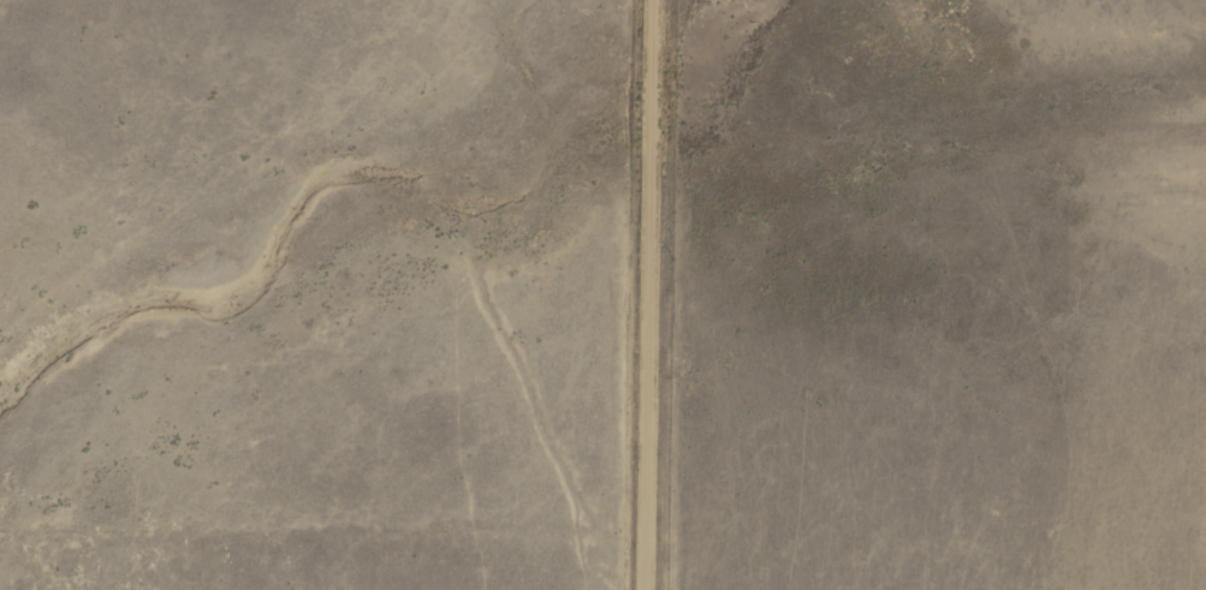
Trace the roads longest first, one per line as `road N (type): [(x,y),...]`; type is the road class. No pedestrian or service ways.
road 1 (residential): [(646,589),(655,0)]

